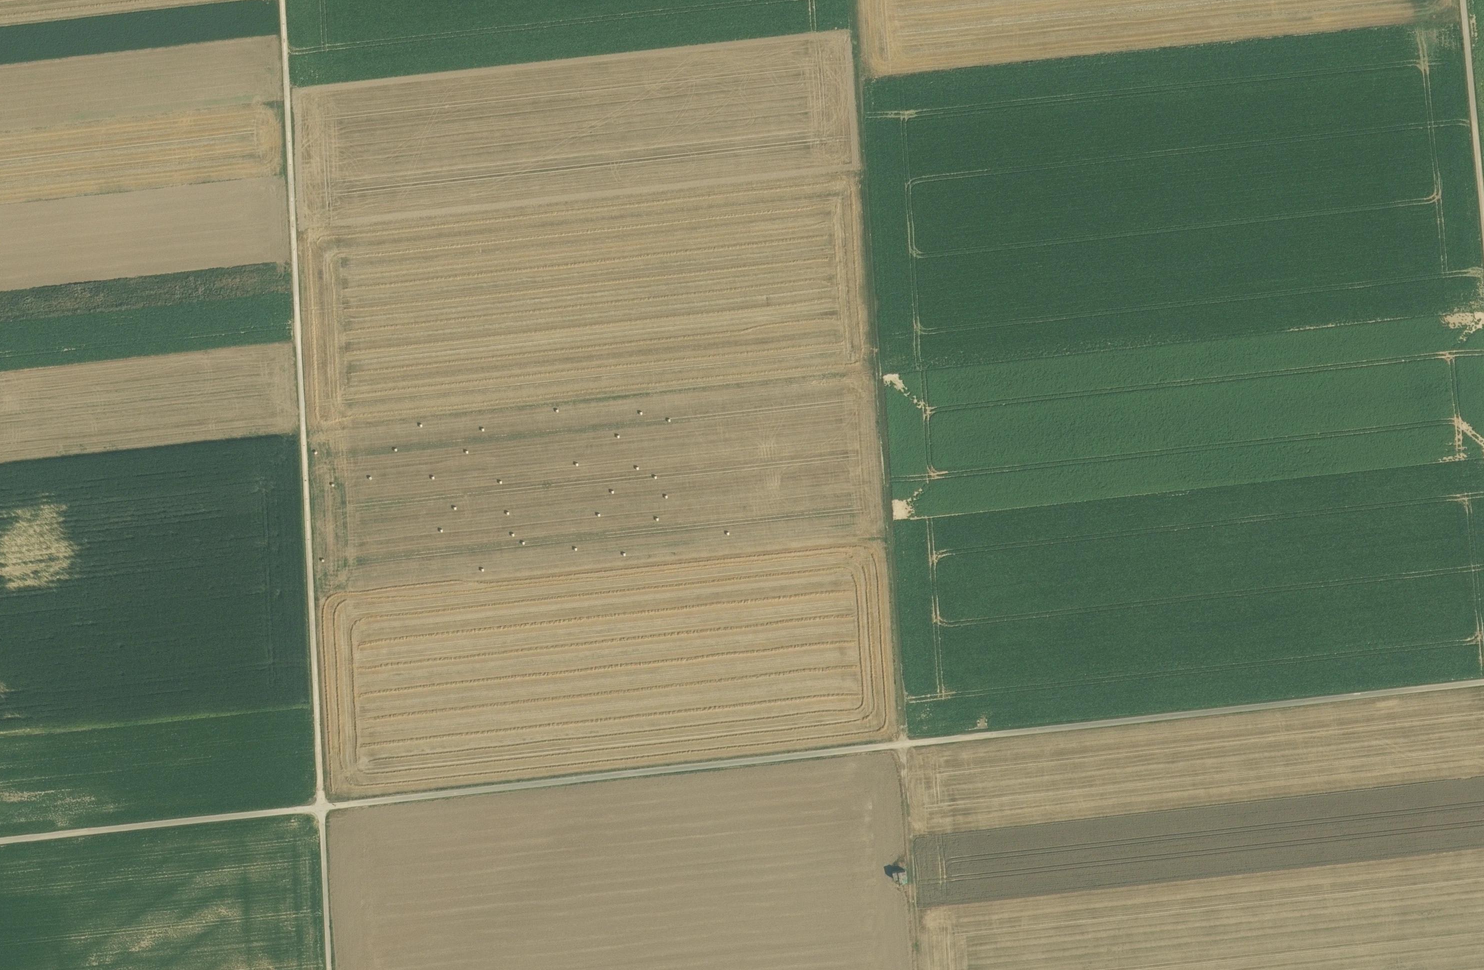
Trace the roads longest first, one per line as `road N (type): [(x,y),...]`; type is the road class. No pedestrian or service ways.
road 1 (track): [(0,842),(321,807),(282,0)]
road 2 (track): [(902,744),(321,807),(329,969)]
road 3 (track): [(902,744),(852,0)]
road 4 (track): [(1483,682),(902,744)]
road 5 (track): [(921,969),(902,744)]
road 6 (track): [(1483,223),(1463,0)]

